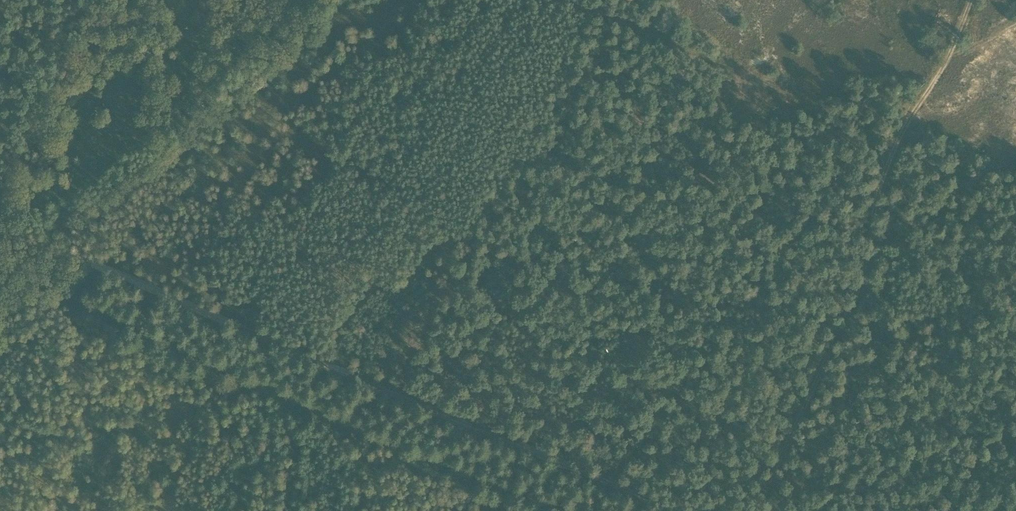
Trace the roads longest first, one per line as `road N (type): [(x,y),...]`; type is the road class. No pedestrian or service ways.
road 1 (track): [(55,249),(678,510)]
road 2 (track): [(753,510),(859,290),(875,194),(904,126),(948,61),(971,0)]
road 3 (track): [(420,0),(294,98),(294,156),(282,179),(238,186),(172,164),(55,249)]
road 4 (track): [(103,0),(8,228)]

